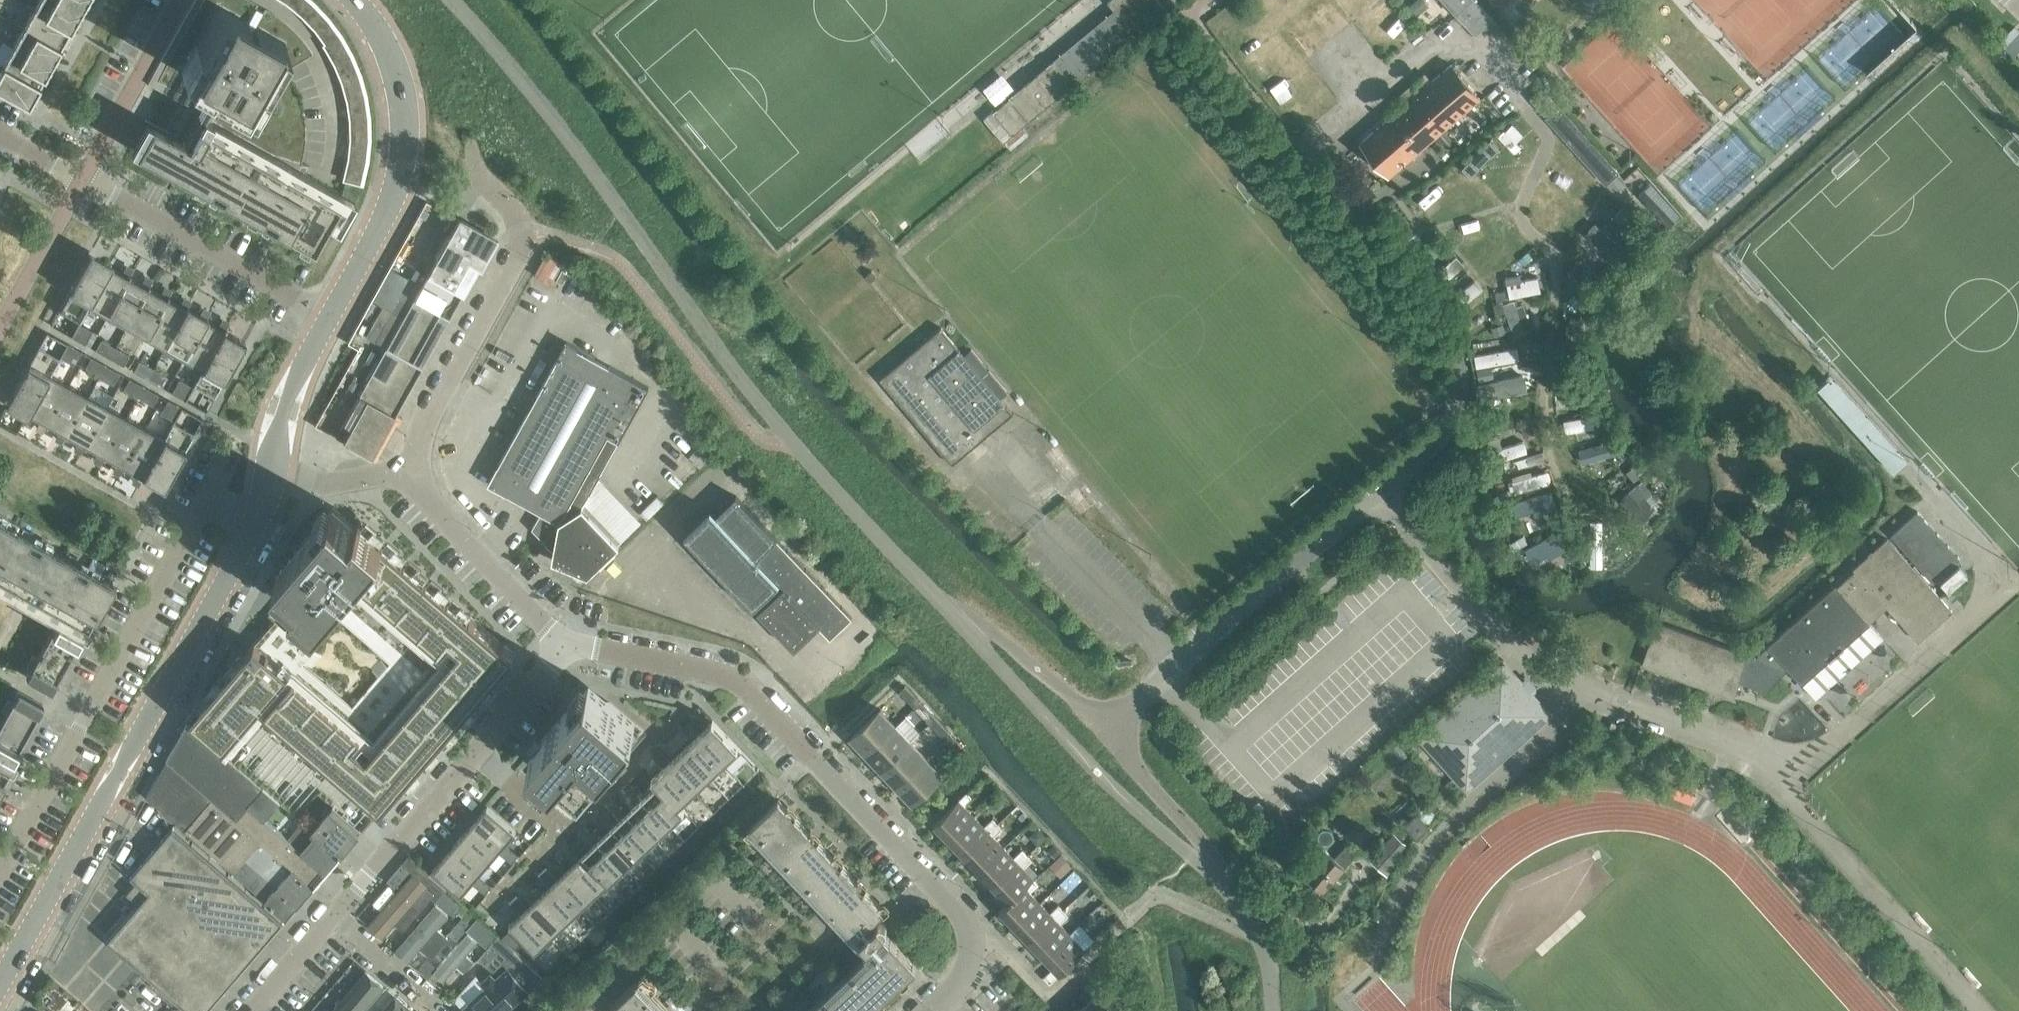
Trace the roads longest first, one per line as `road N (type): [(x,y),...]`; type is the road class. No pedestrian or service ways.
road 1 (unclassified): [(1111,730),(1431,457),(1460,404),(1452,350),(1345,213)]
road 2 (tertiary): [(0,978),(243,551),(269,486)]
road 3 (unclassified): [(420,472),(439,407),(526,239),(474,168)]
road 4 (tertiary): [(333,312),(380,233),(401,162),(402,118),(385,45),(351,0)]
road 5 (residential): [(928,1010),(965,976),(972,942),(964,910),(819,762)]
road 6 (unclassified): [(819,762),(733,676),(566,647)]
road 7 (residential): [(333,312),(83,179)]
road 8 (unclassified): [(1345,213),(1294,150),(1440,36)]
road 9 (unclassified): [(1252,925),(1222,871),(1111,730)]
road 10 (unclassified): [(1252,925),(1086,763)]
road 11 (unclassified): [(566,647),(450,536),(420,472)]
road 12 (unclassified): [(339,918),(480,752)]
road 13 (residential): [(83,179),(185,0)]
road 14 (tertiary): [(269,486),(285,411),(333,312)]
road 15 (residential): [(585,1010),(717,881)]
road 16 (residential): [(0,326),(83,179)]
road 17 (unclassified): [(269,486),(344,487),(420,472)]
road 18 (unclassified): [(339,918),(444,1010)]
road 19 (unclassified): [(480,752),(566,647)]
road 20 (unclassified): [(260,1010),(339,918)]

